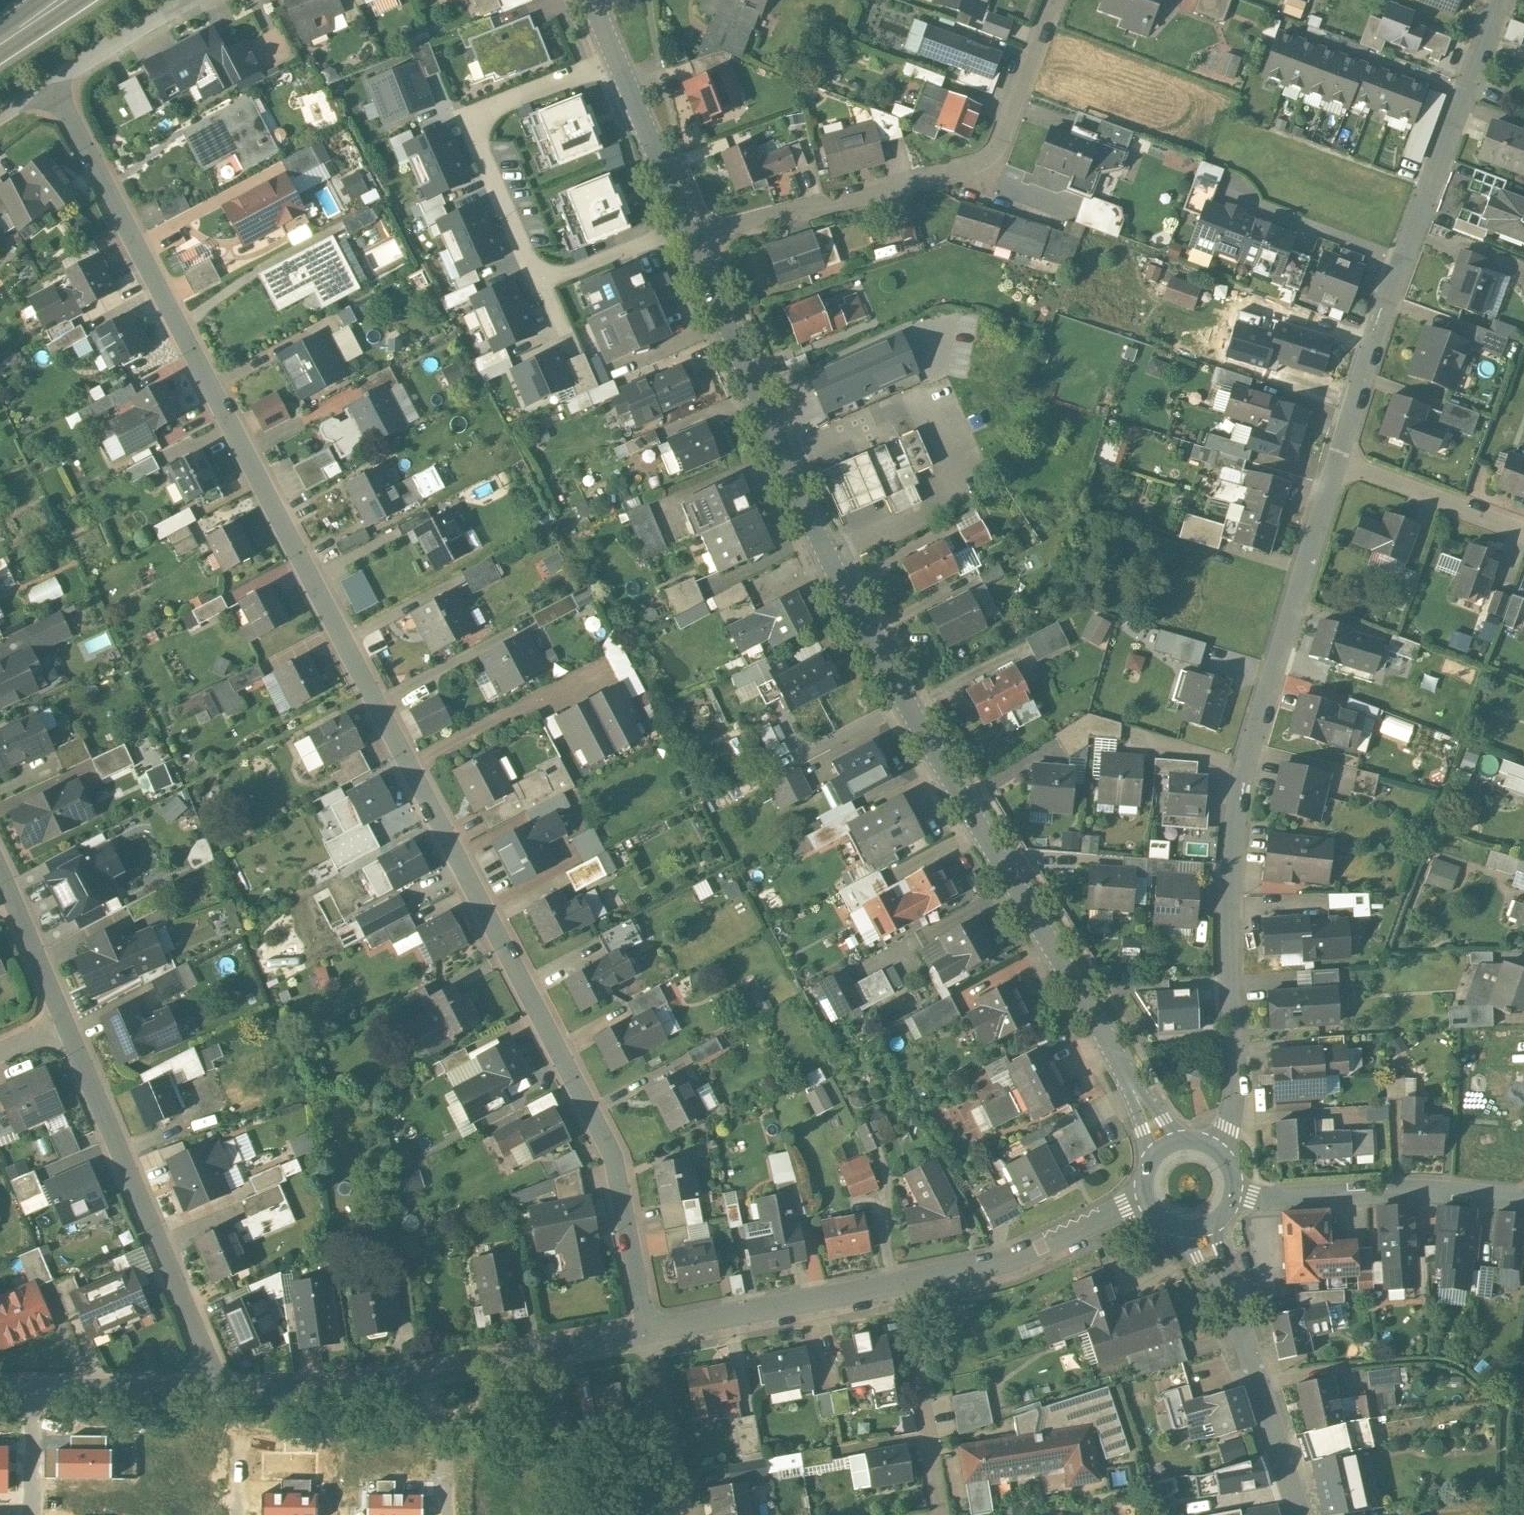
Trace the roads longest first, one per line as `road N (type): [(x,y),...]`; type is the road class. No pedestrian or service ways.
road 1 (residential): [(50,82),(614,1159),(647,1330)]
road 2 (tertiary): [(1164,1147),(837,574),(692,243)]
road 3 (residential): [(1217,1149),(1236,1107),(1238,1081),(1227,926),(1231,834),(1333,461)]
road 4 (residential): [(0,871),(212,1364),(214,1390)]
road 5 (residential): [(692,243),(970,166),(994,152),(1054,0)]
road 6 (residential): [(647,1330),(343,1390),(214,1390)]
road 7 (residential): [(538,289),(469,121),(616,58)]
road 8 (tertiary): [(1299,1514),(1235,1307),(1198,1225)]
road 9 (residential): [(1232,1193),(1523,1195)]
road 10 (residential): [(1399,260),(1497,0)]
road 11 (residential): [(1148,1197),(1002,1263),(903,1283)]
road 12 (residential): [(903,1283),(647,1330)]
road 13 (residential): [(945,1514),(903,1283)]
road 14 (residential): [(1333,461),(1399,260)]
road 15 (residential): [(1333,461),(1523,532)]
road 16 (residential): [(647,1330),(681,1514)]
road 17 (residential): [(214,1390),(31,1389)]
road 18 (tertiary): [(685,227),(616,58)]
road 19 (residential): [(50,82),(187,0)]
road 20 (residential): [(685,227),(538,289)]
road 21 (residential): [(1399,260),(1251,206)]
road 22 (residential): [(30,1514),(31,1389)]

